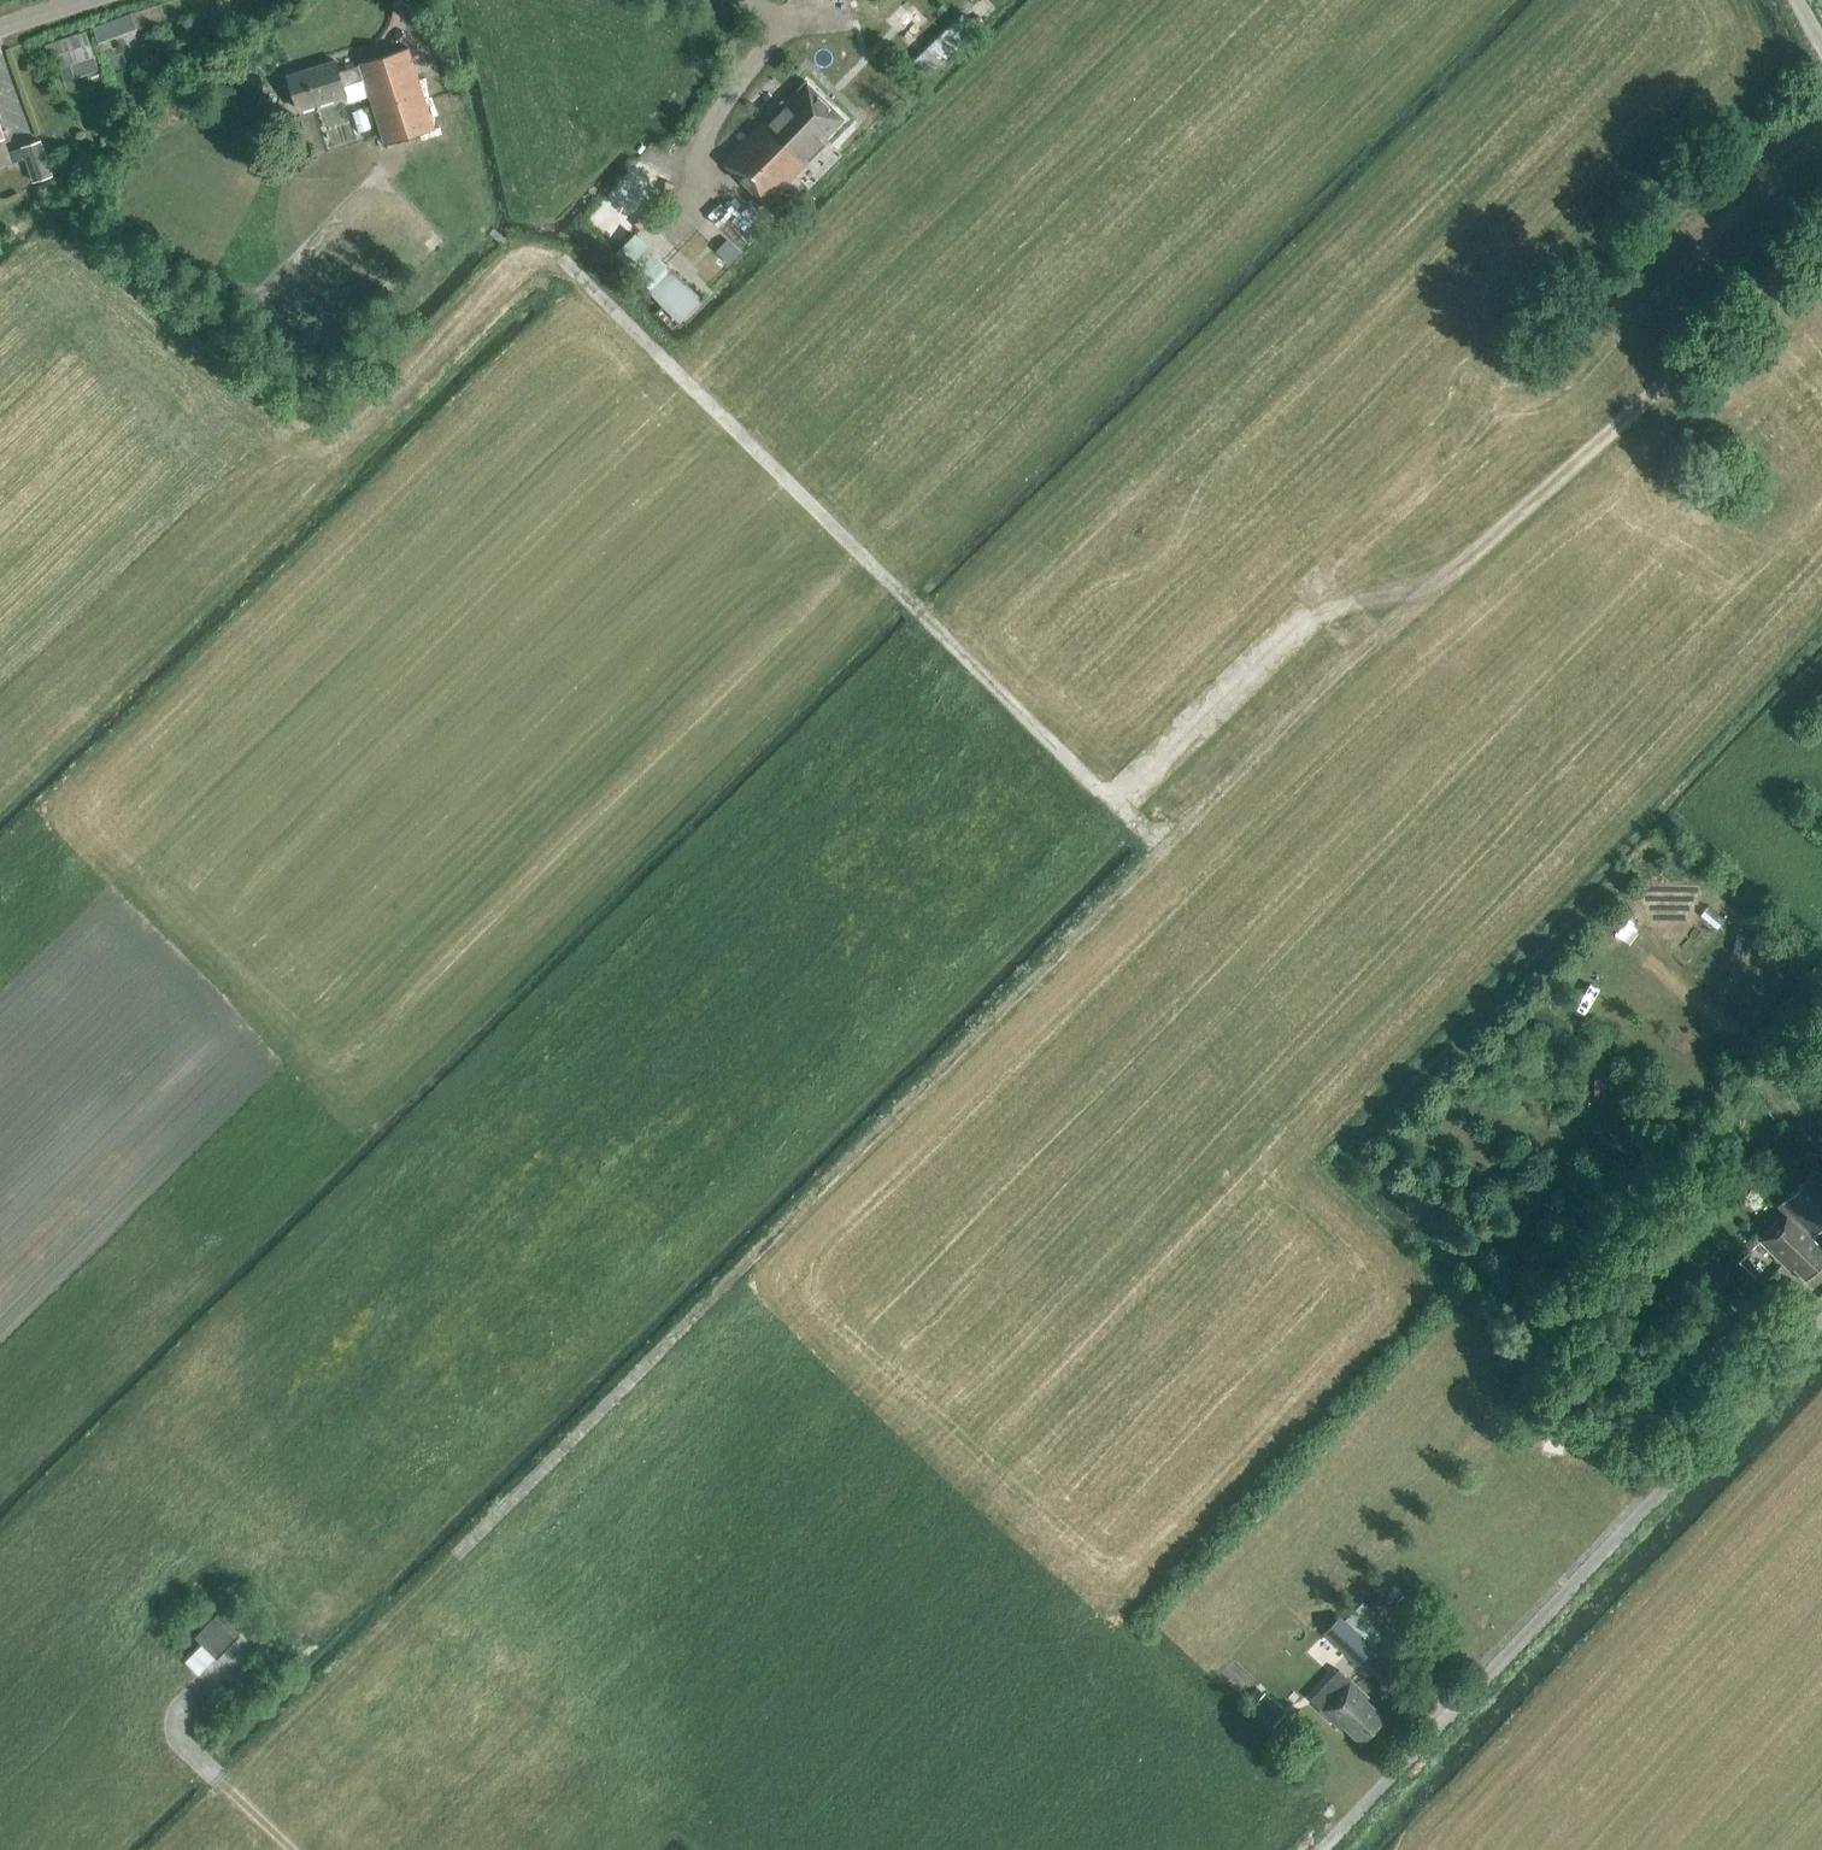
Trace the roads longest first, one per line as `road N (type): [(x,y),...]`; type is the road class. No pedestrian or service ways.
road 1 (unclassified): [(1321,1849),(1821,1323)]
road 2 (track): [(288,1849),(187,1750),(173,1721),(189,1696),(226,1670)]

